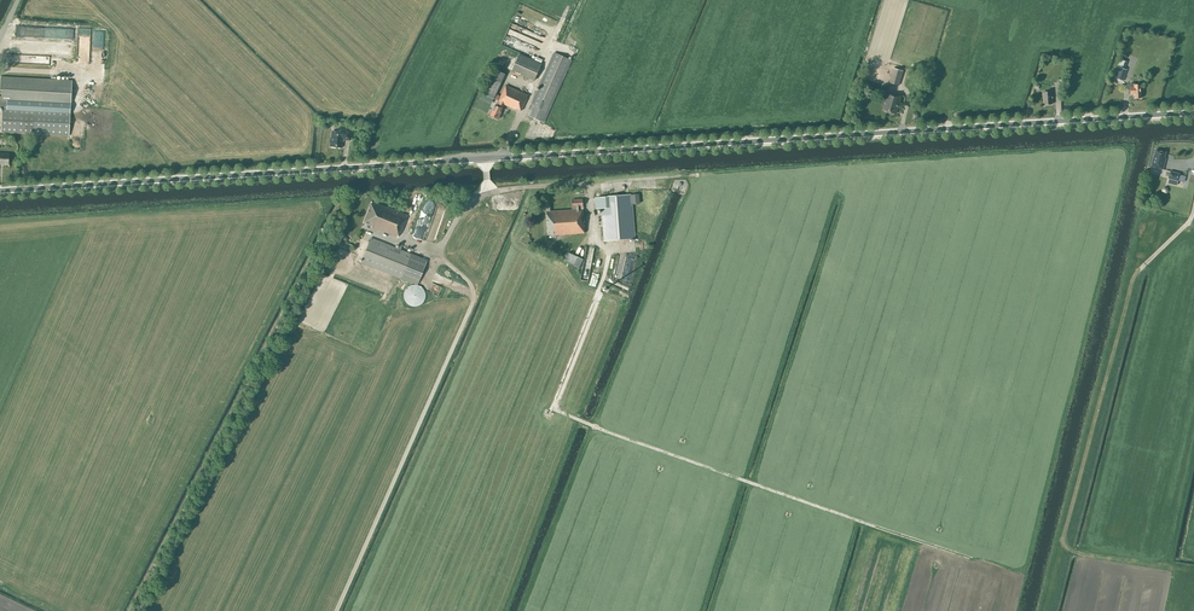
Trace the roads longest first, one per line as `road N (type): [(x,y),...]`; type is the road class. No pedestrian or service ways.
road 1 (unclassified): [(0,190),(1193,113)]

